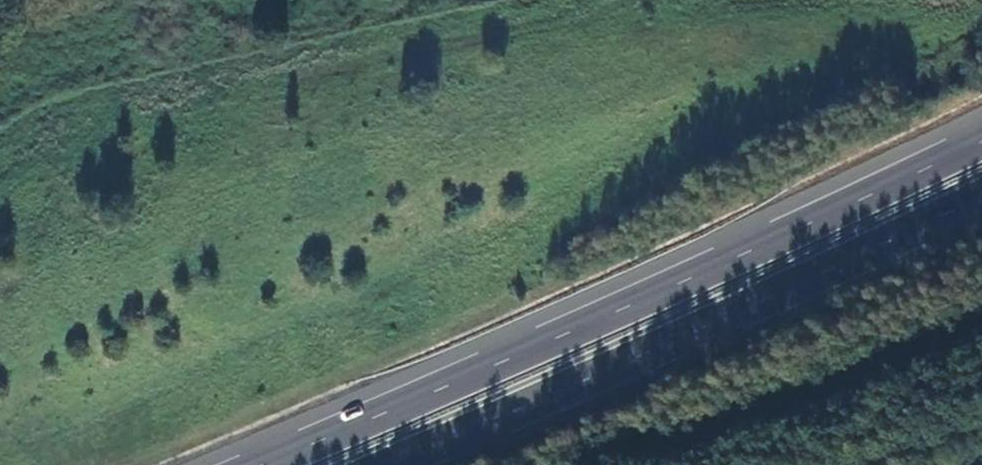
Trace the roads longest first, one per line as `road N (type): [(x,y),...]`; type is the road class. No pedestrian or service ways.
road 1 (motorway): [(981,145),(546,349),(273,464)]
road 2 (motorway): [(386,464),(981,199)]

